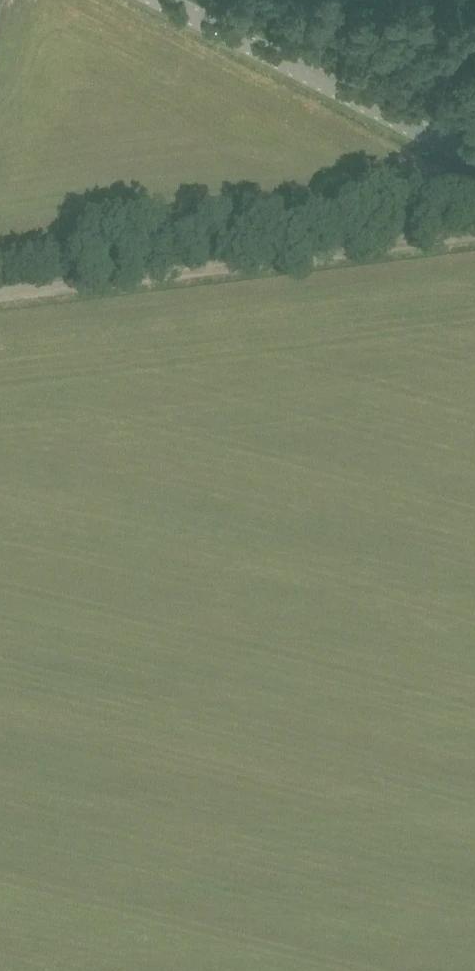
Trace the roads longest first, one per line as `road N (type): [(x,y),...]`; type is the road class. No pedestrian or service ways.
road 1 (tertiary): [(474,164),(159,0)]

